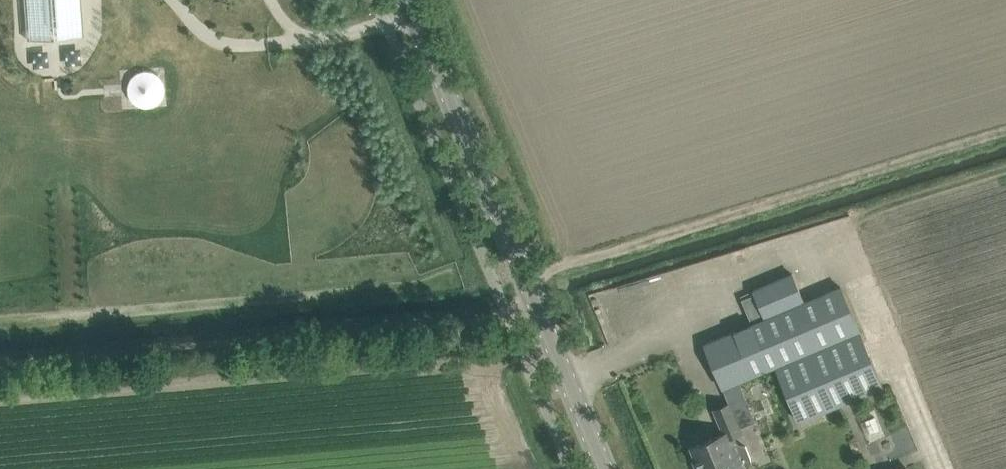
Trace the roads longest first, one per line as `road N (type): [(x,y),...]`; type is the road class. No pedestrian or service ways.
road 1 (track): [(0,359),(538,304),(555,275),(1005,138)]
road 2 (tertiary): [(610,468),(409,0)]

